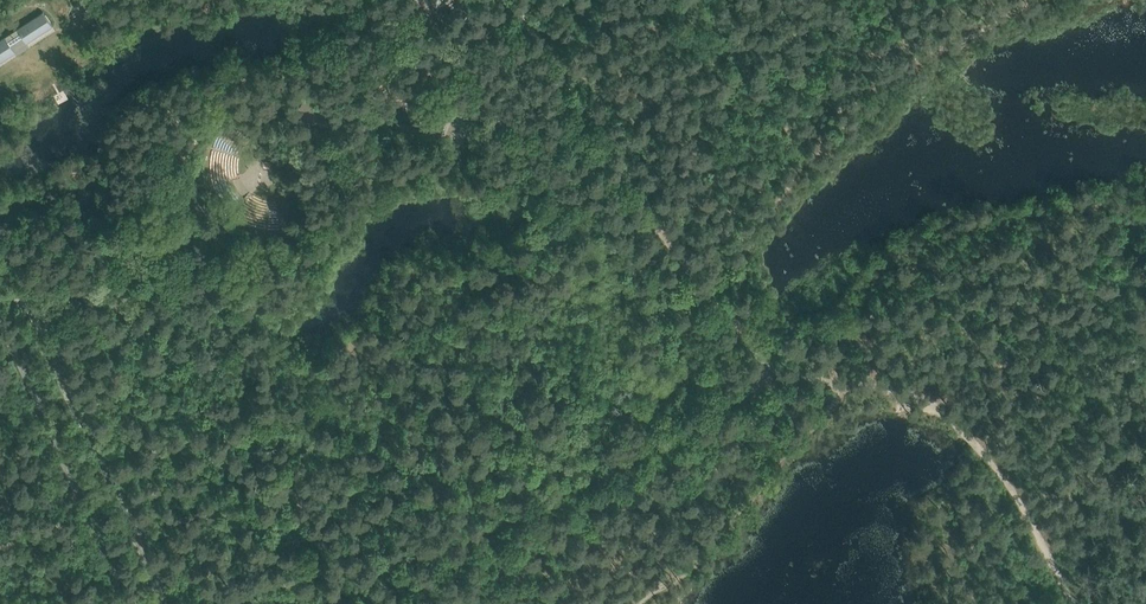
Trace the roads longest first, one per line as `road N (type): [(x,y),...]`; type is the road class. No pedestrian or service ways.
road 1 (track): [(773,370),(757,392),(680,436),(317,603)]
road 2 (tertiary): [(171,603),(0,237)]
road 3 (track): [(512,0),(593,115),(663,240),(731,325)]

